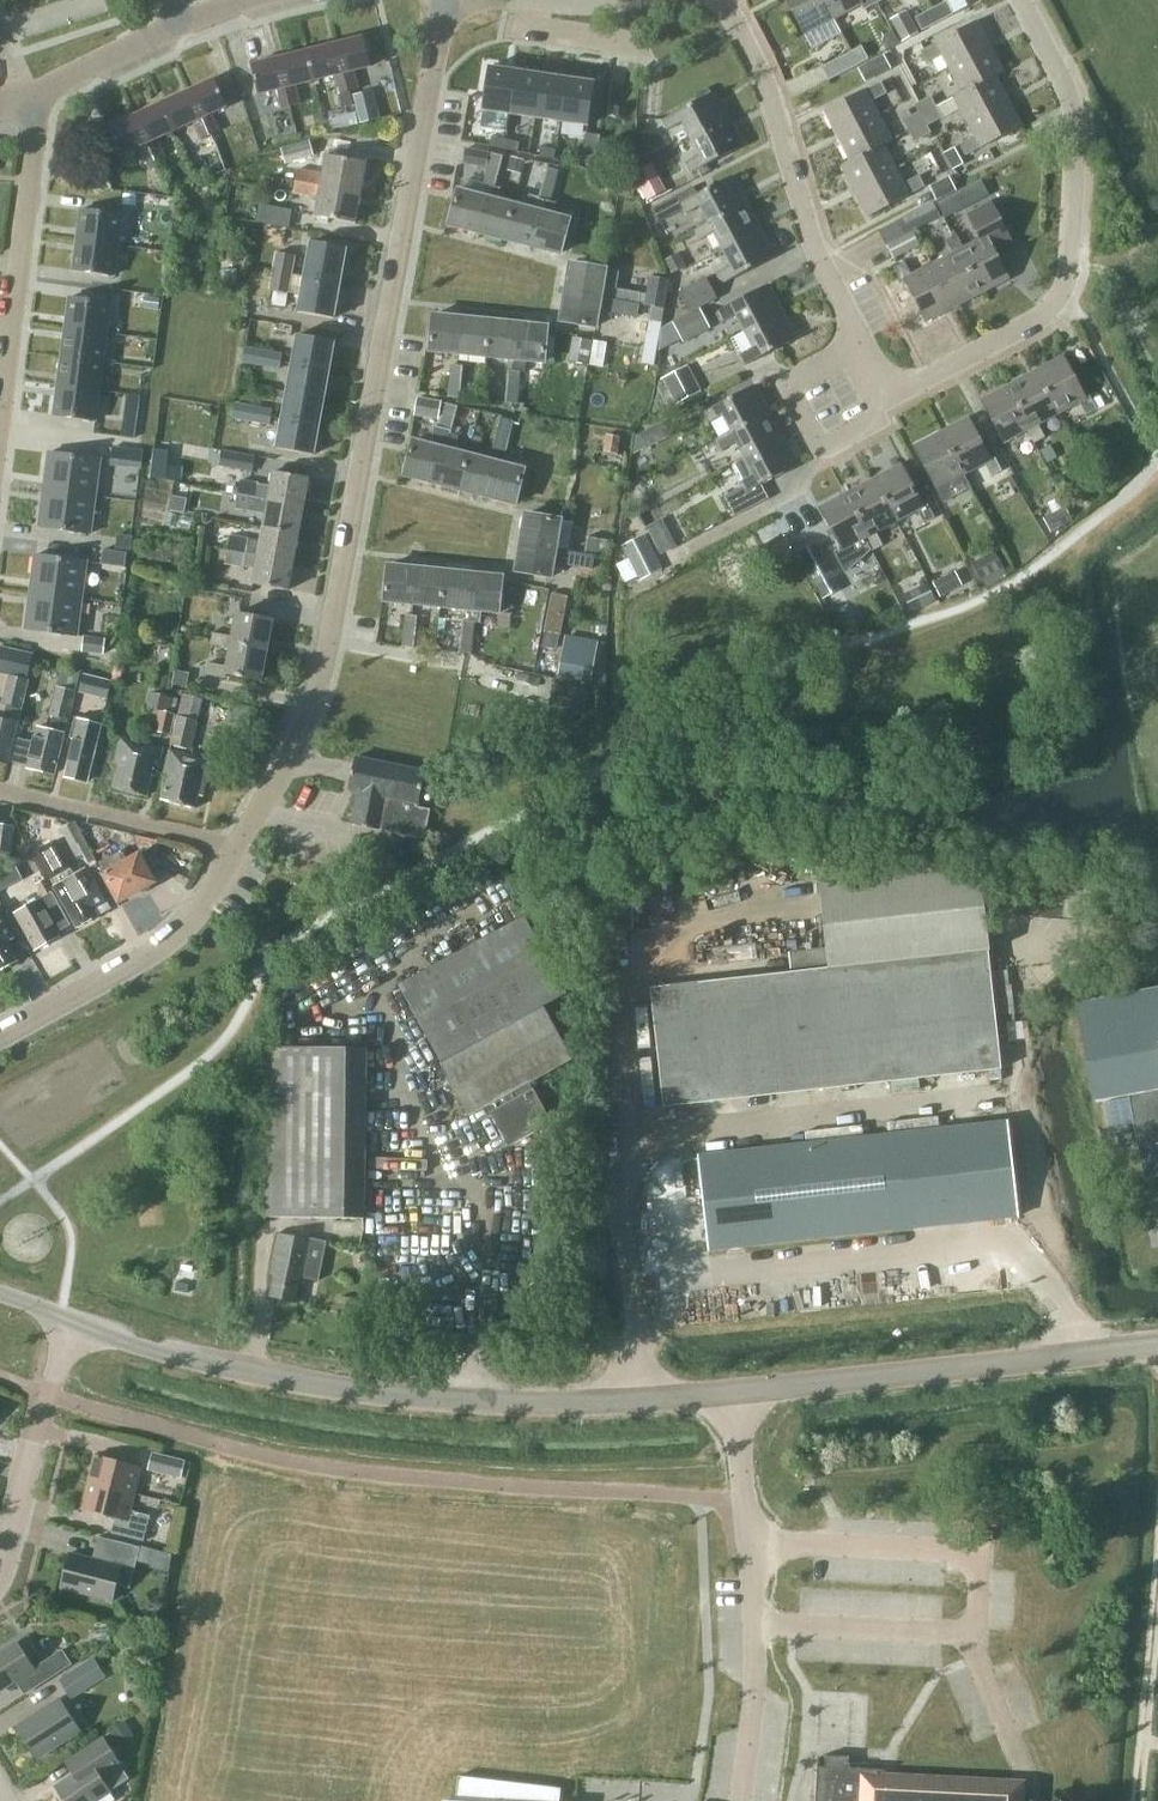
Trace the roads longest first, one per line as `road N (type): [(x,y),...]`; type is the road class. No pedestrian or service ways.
road 1 (unclassified): [(234,850),(317,688),(421,134),(438,0)]
road 2 (tertiary): [(736,1393),(557,1406),(424,1400),(244,1370),(66,1319)]
road 3 (residential): [(1018,0),(1079,132),(1067,277),(1030,325),(925,376),(874,386)]
road 4 (tertiary): [(736,1393),(1157,1347)]
road 5 (unclassified): [(738,1800),(755,1671),(736,1393)]
road 6 (residential): [(859,348),(816,253),(763,83),(727,0)]
road 7 (residential): [(45,111),(0,451)]
road 8 (unclassified): [(0,1037),(168,940),(204,903),(234,850)]
road 9 (track): [(1157,1516),(1137,1800)]
road 10 (residential): [(0,1563),(66,1319)]
road 11 (residential): [(859,348),(785,386),(818,449),(877,417),(874,386)]
road 12 (residential): [(234,850),(0,790)]
road 13 (unclassified): [(180,33),(45,111)]

